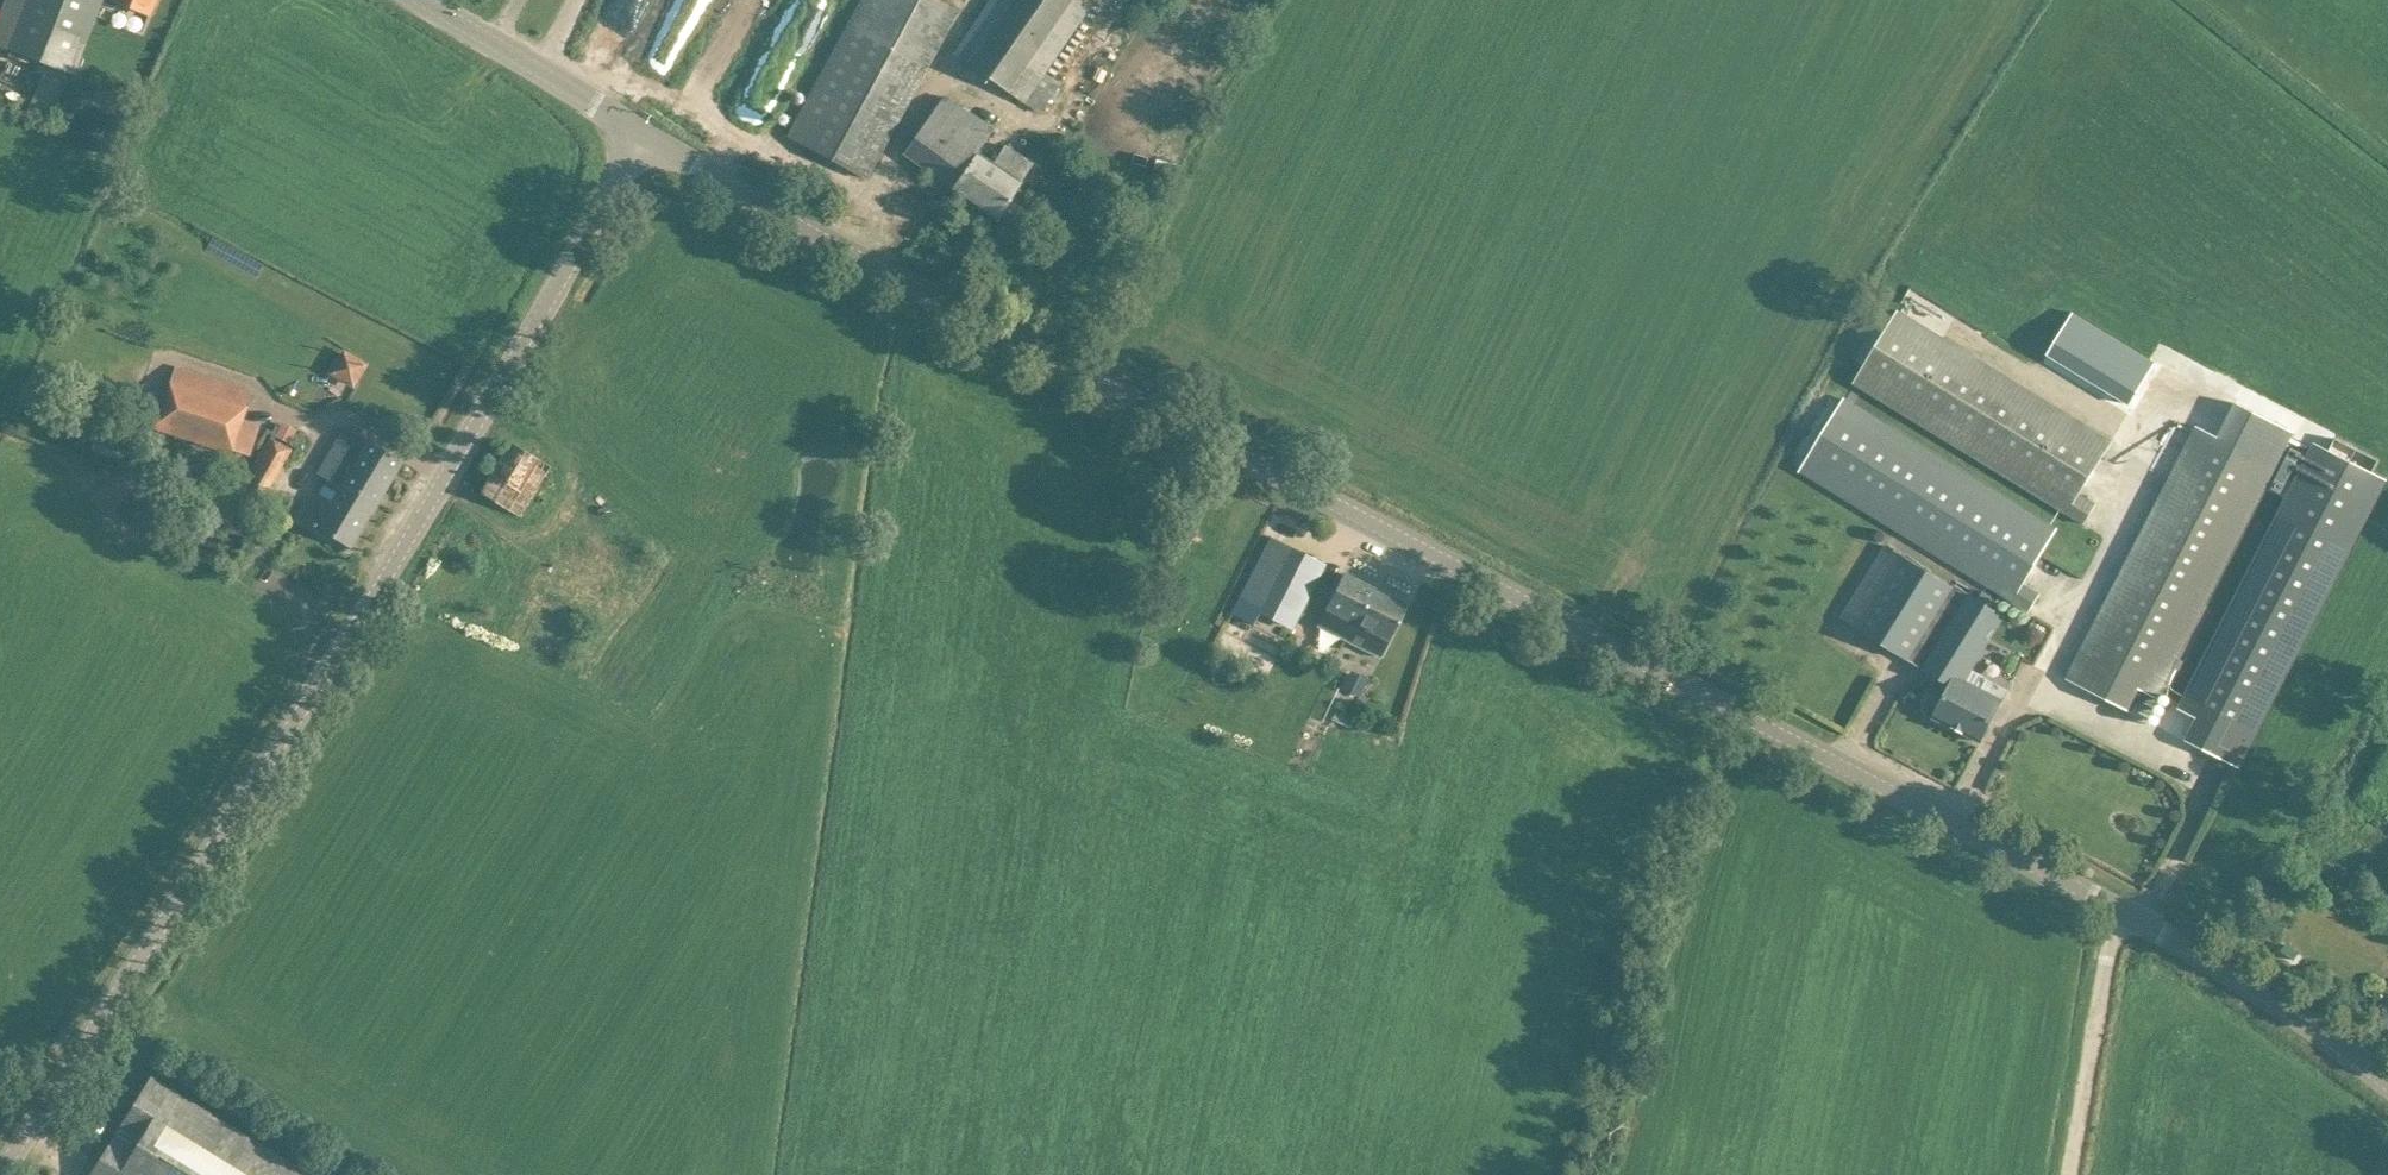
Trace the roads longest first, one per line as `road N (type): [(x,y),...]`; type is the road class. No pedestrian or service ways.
road 1 (tertiary): [(2387,1082),(2305,1020),(2120,909),(921,292),(644,138)]
road 2 (tertiary): [(0,1171),(369,605),(644,138)]
road 3 (track): [(2070,1174),(2120,909)]
road 4 (tertiary): [(644,138),(419,0)]

